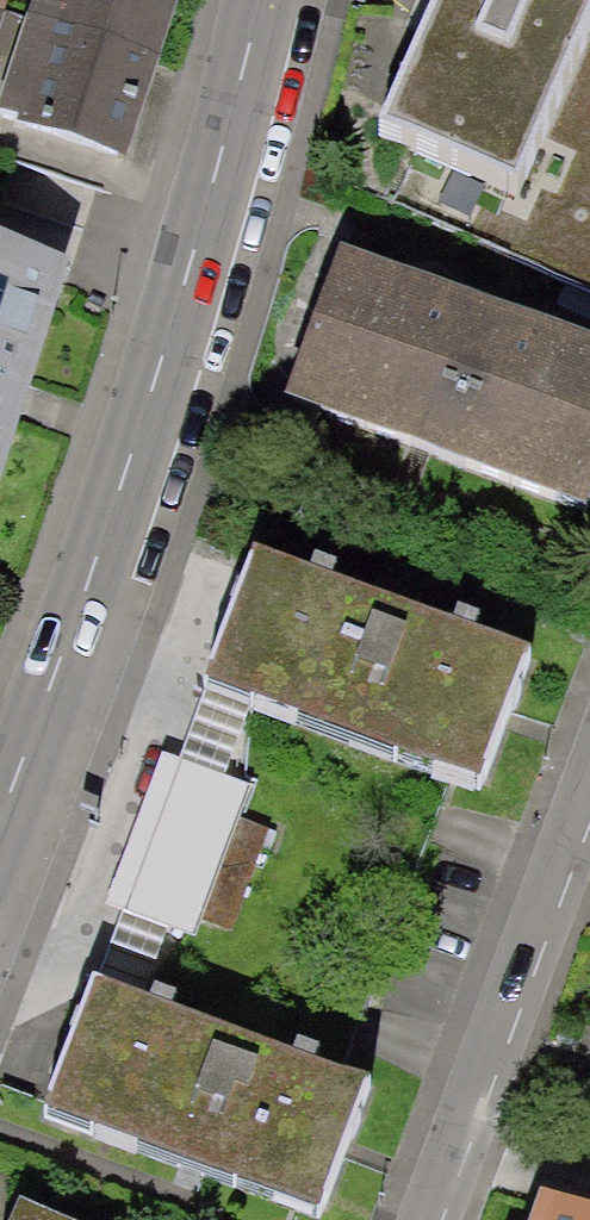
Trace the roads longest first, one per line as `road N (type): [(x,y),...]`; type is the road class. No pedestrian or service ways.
road 1 (secondary): [(0,825),(90,584),(268,0)]
road 2 (residential): [(589,787),(437,1219)]

